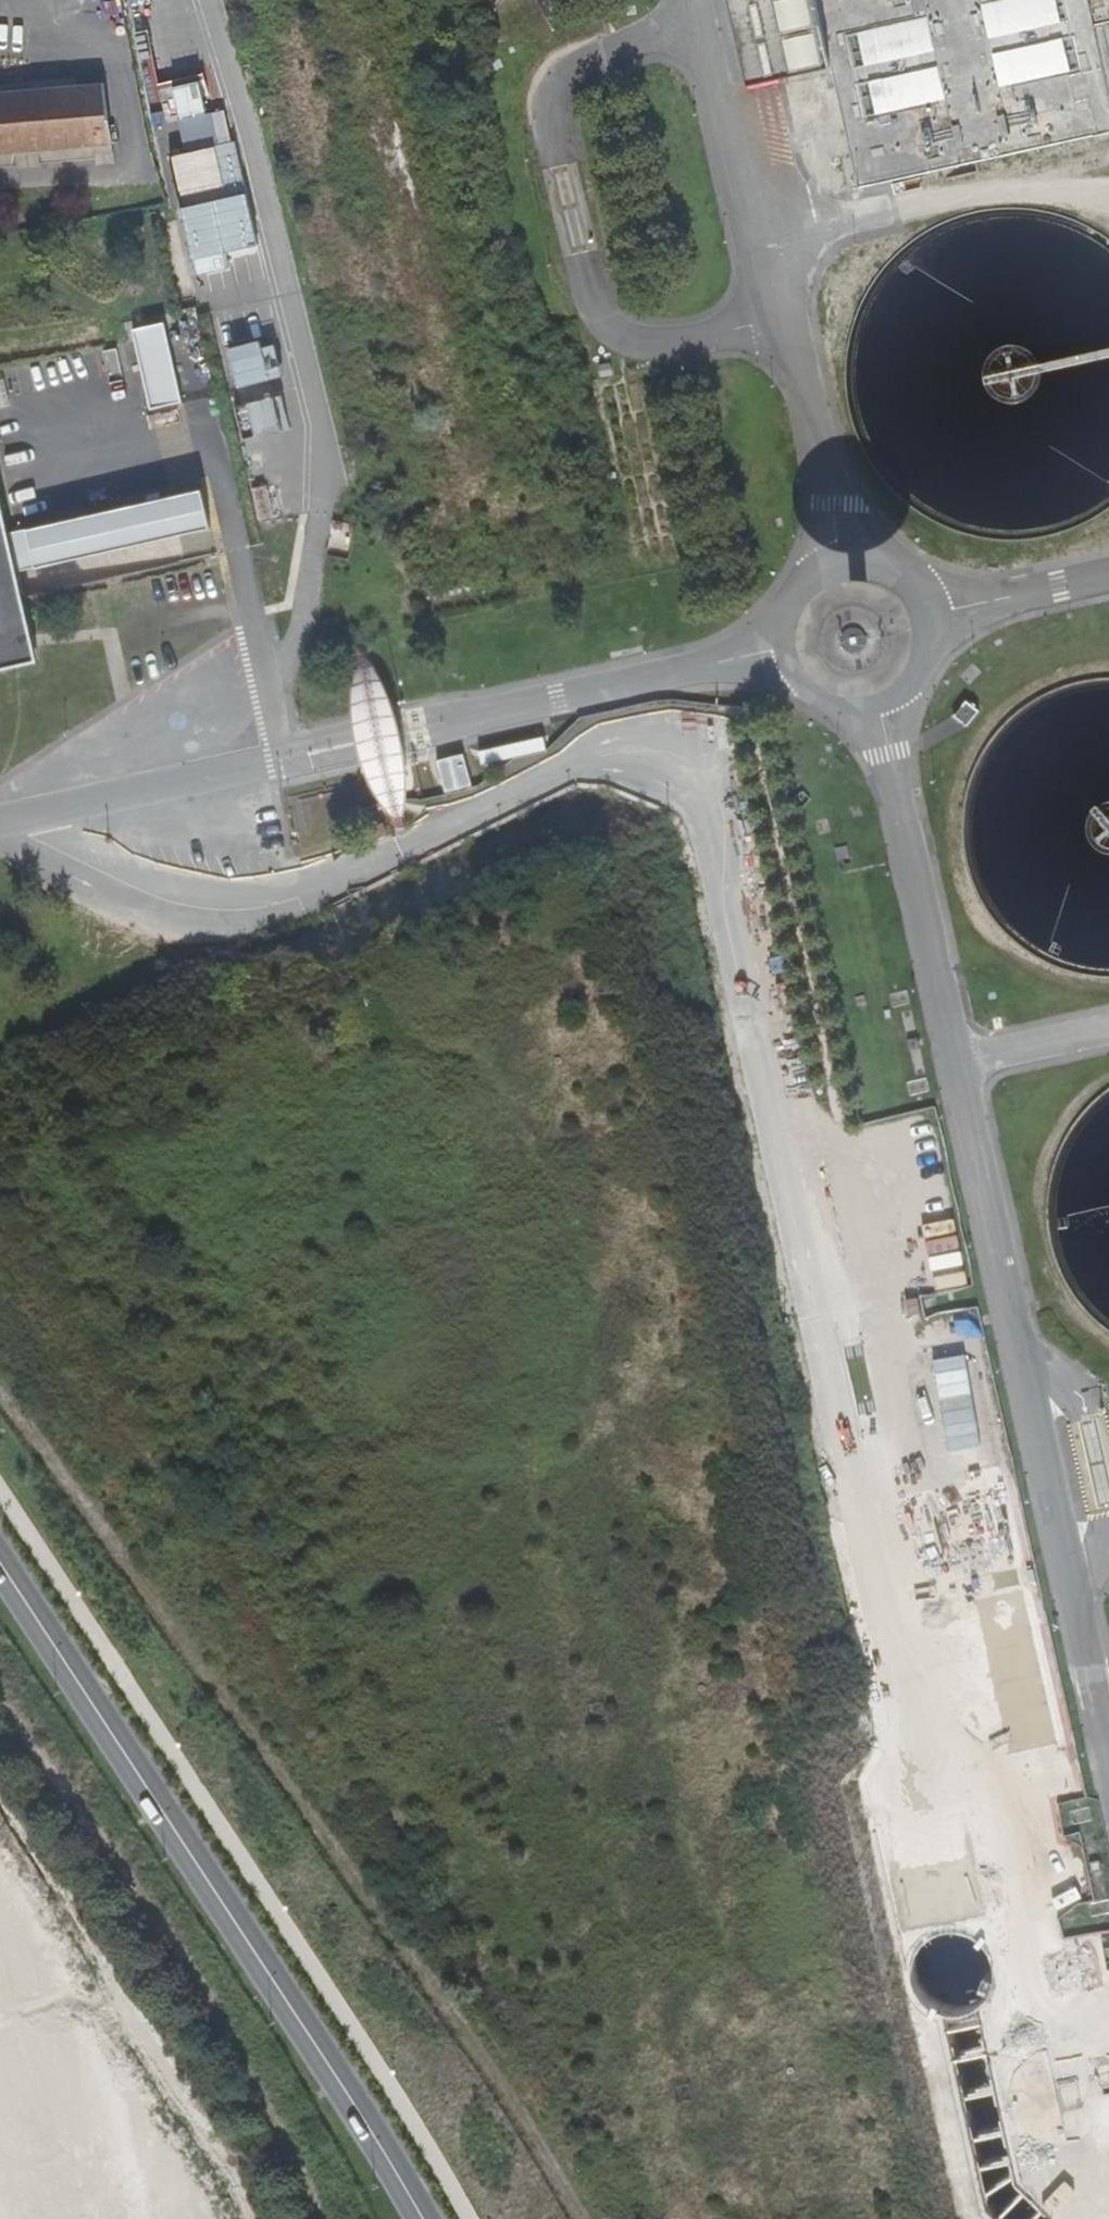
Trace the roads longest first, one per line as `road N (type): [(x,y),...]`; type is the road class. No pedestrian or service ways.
road 1 (track): [(581,2218),(535,2140),(0,1391)]
road 2 (unclassified): [(0,824),(791,652)]
road 3 (secondary): [(0,1565),(422,2218)]
road 4 (track): [(324,2218),(265,2090),(130,1872),(0,1689)]
road 5 (unclassified): [(791,652),(813,689),(853,705),(893,695),(920,665),(925,624),(905,588),(867,570),(825,578)]
road 6 (track): [(1108,187),(895,204)]

